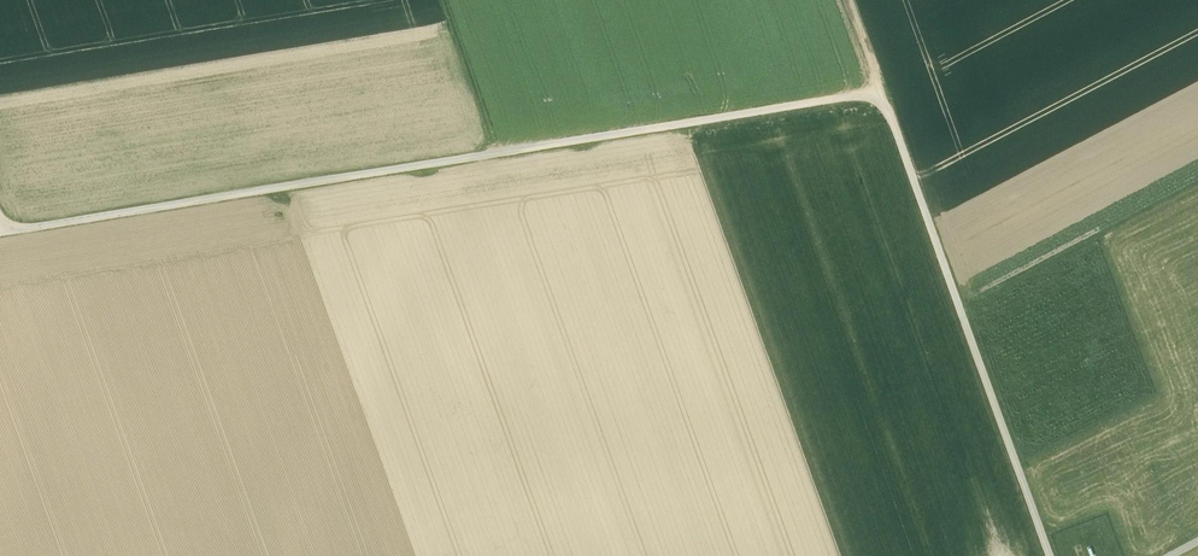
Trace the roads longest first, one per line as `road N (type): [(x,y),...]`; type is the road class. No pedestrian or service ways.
road 1 (track): [(0,232),(881,92),(1049,555)]
road 2 (track): [(501,152),(446,0)]

